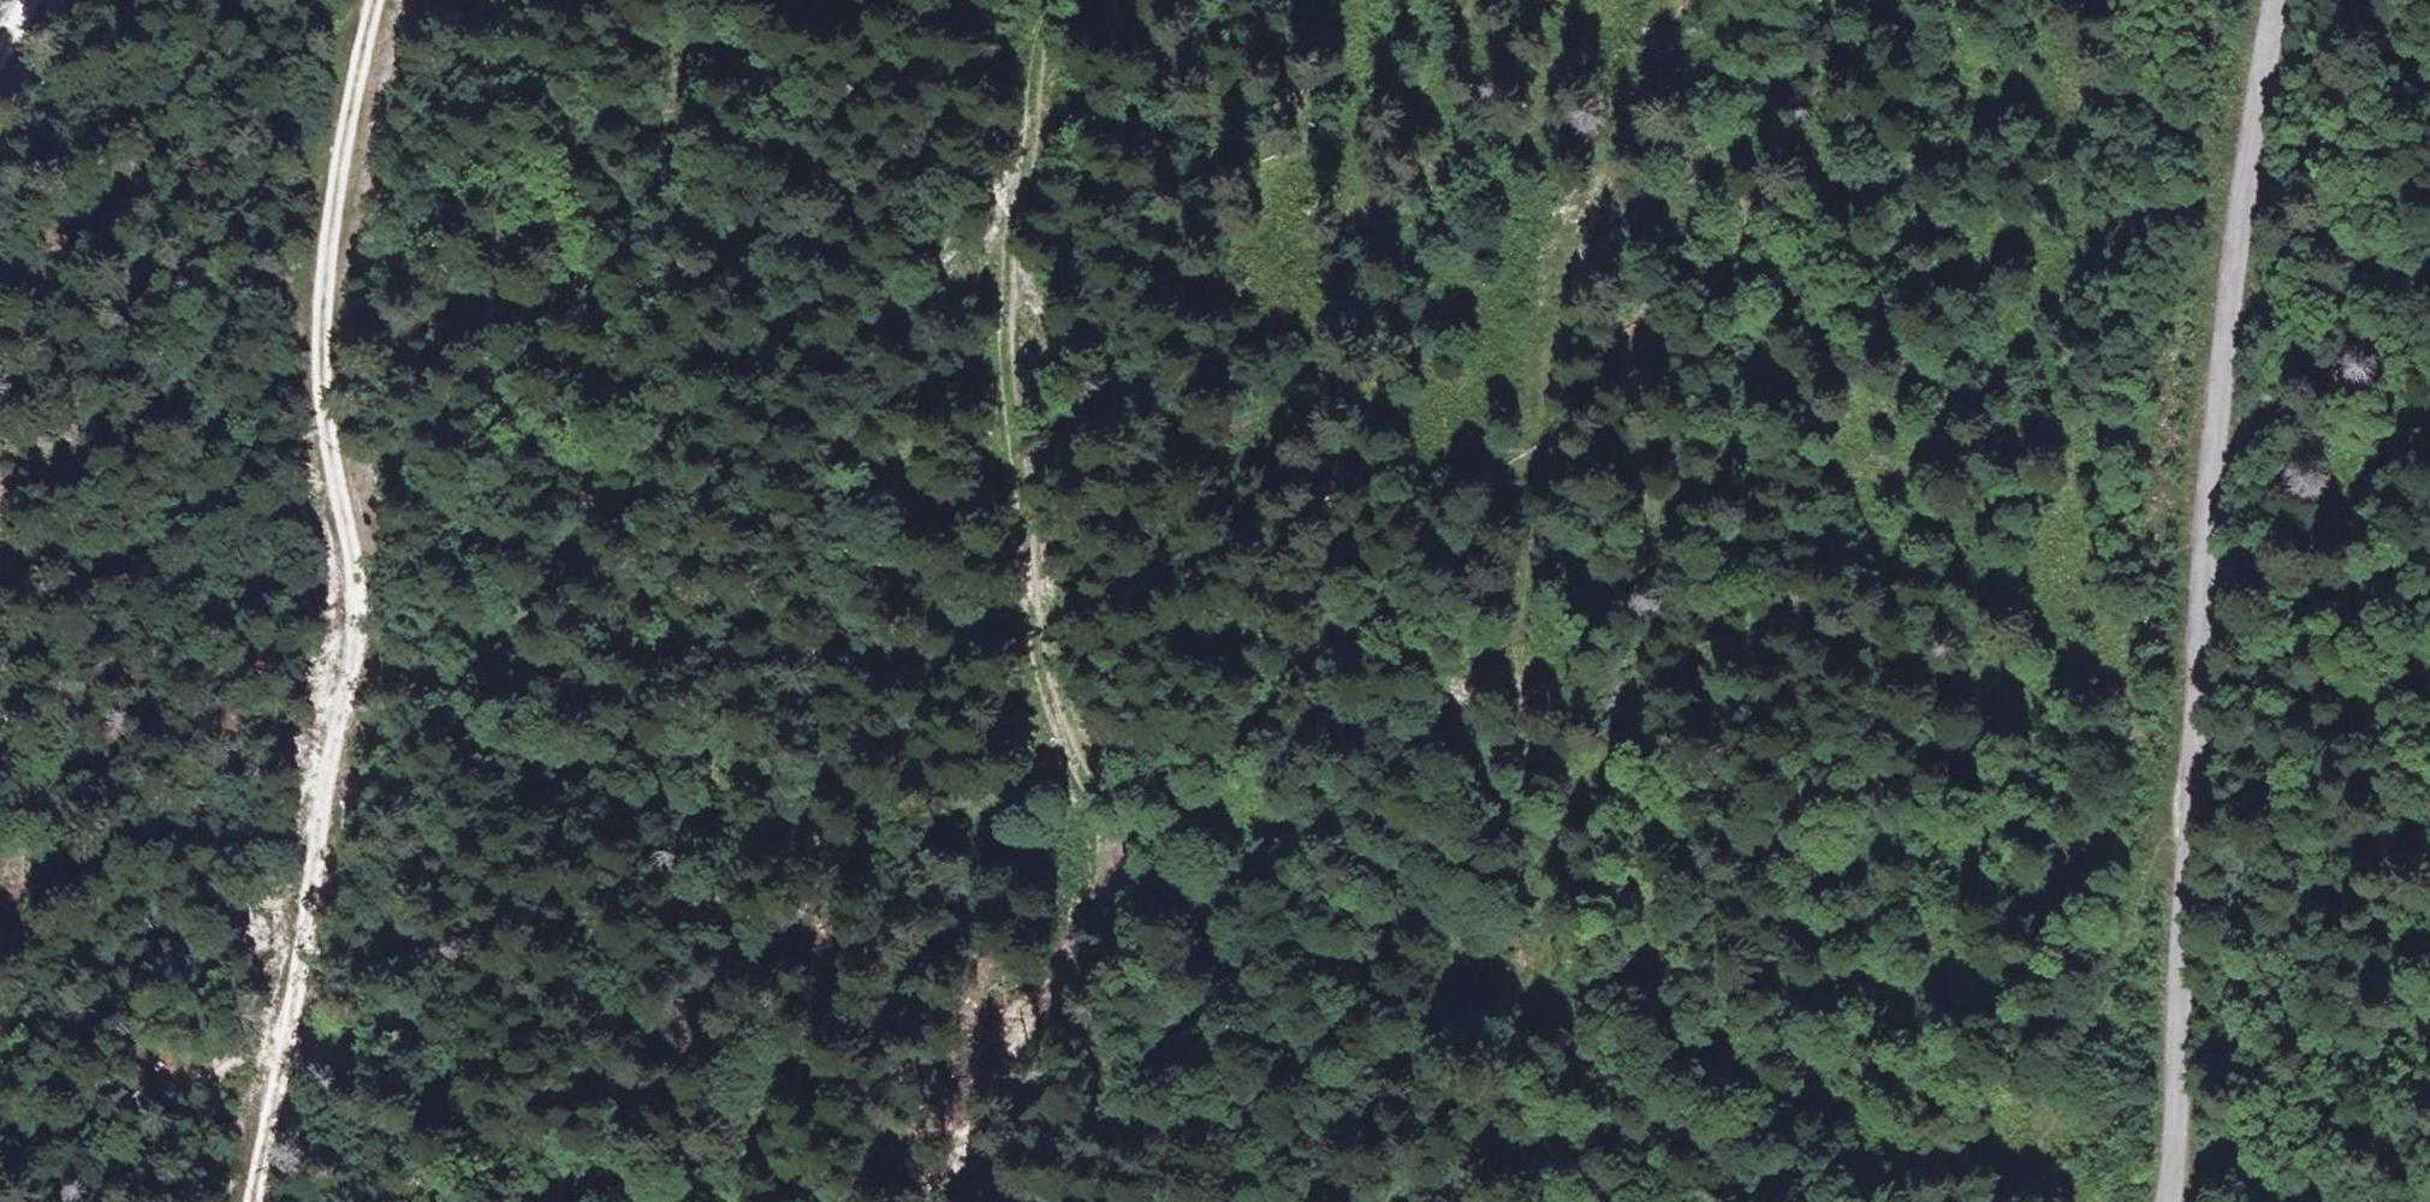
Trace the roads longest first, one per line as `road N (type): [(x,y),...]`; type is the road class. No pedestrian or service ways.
road 1 (track): [(380,0),(348,162),(360,432),(357,627),(263,1201)]
road 2 (unclassified): [(2265,0),(2224,269),(2193,558),(2159,1201)]

